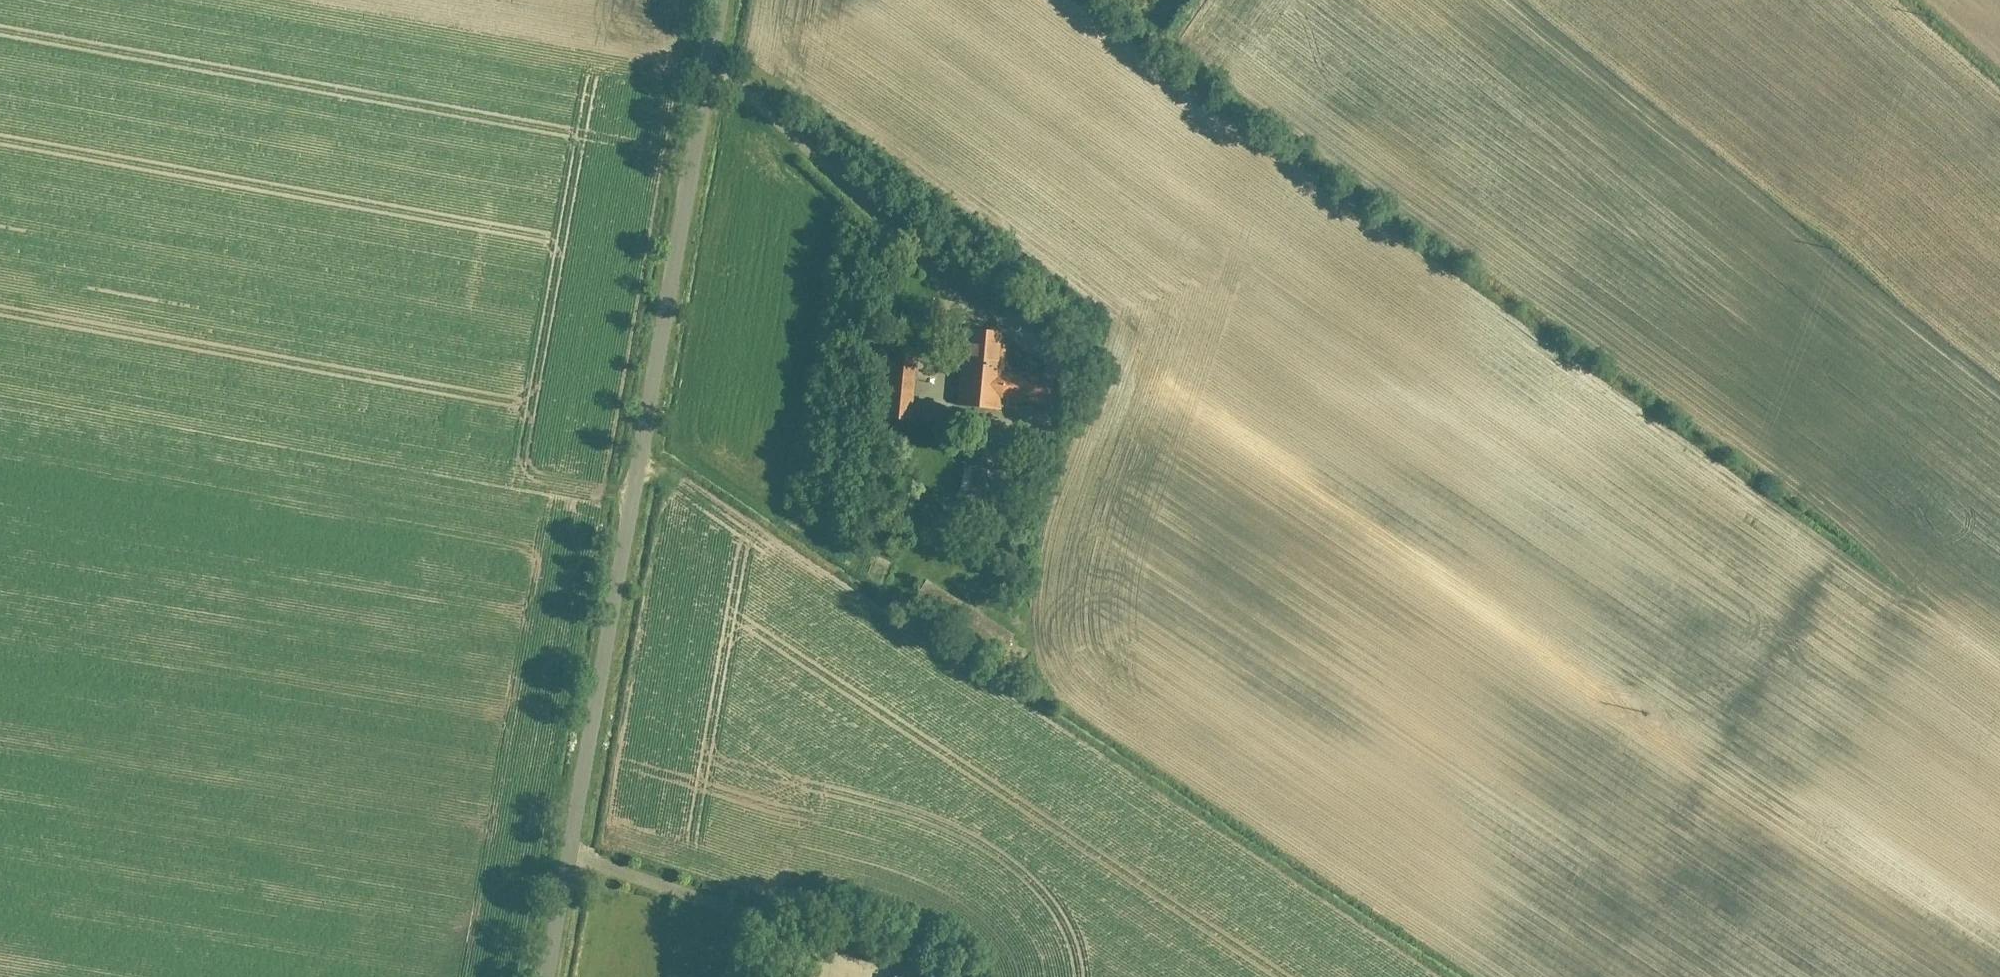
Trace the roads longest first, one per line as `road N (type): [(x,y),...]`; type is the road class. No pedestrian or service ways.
road 1 (unclassified): [(548,976),(723,0)]

